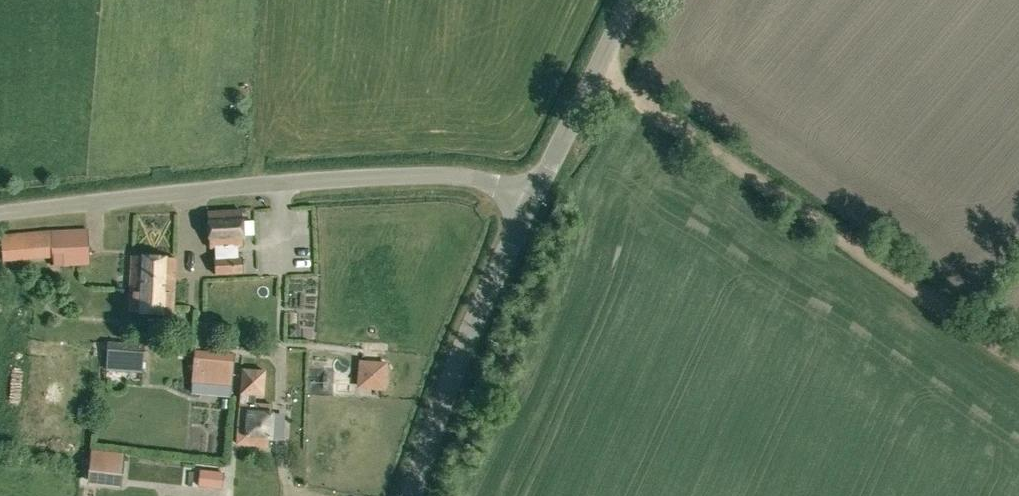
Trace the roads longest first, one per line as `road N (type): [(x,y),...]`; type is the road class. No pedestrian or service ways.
road 1 (unclassified): [(0,214),(439,176),(468,177),(528,202)]
road 2 (track): [(594,74),(1018,367)]
road 3 (unclassified): [(410,495),(462,349),(528,202)]
road 4 (unclassified): [(528,202),(631,0)]

